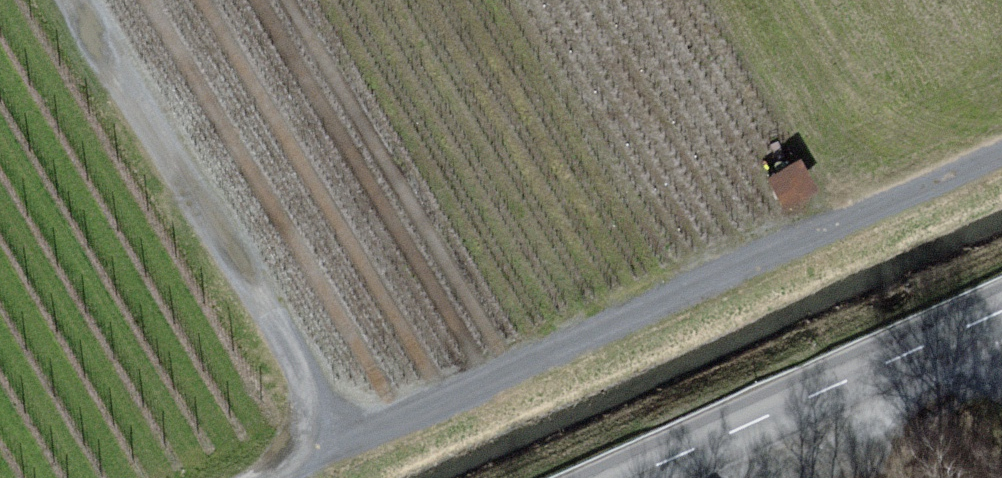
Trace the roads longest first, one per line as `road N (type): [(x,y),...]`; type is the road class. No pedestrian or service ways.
road 1 (track): [(258,477),(1001,148)]
road 2 (track): [(335,443),(66,0)]
road 3 (secondary): [(632,477),(1001,313)]

